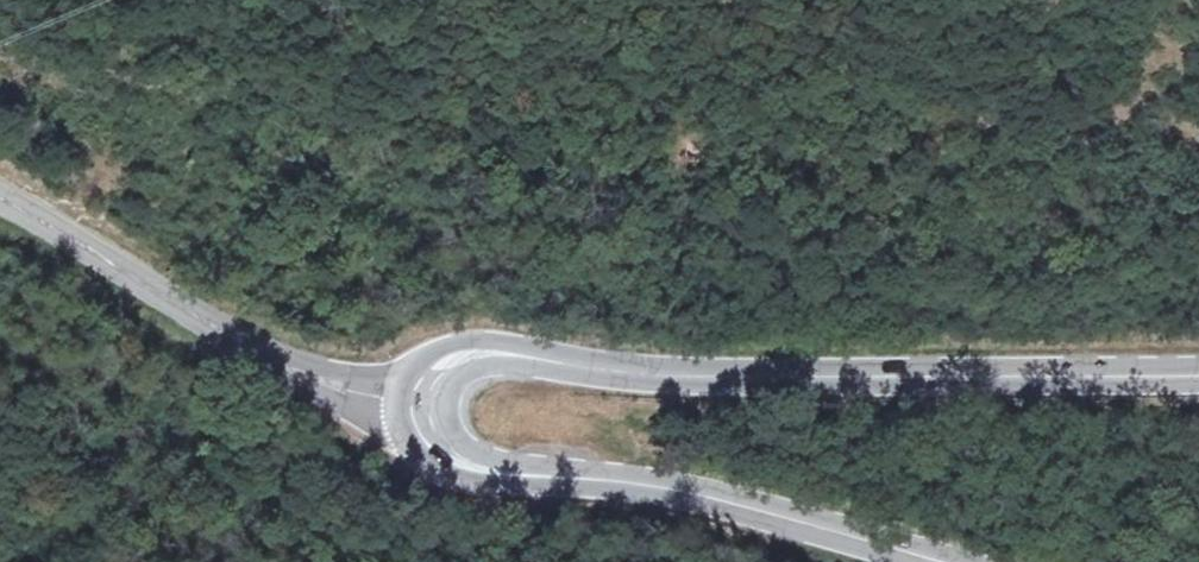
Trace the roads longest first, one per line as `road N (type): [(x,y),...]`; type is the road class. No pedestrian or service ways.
road 1 (secondary): [(1198,384),(676,379),(464,353),(435,368),(415,402)]
road 2 (secondary): [(415,402),(423,448),(448,468),(651,493),(916,561)]
road 3 (tertiary): [(0,201),(243,347),(324,383),(415,402)]

